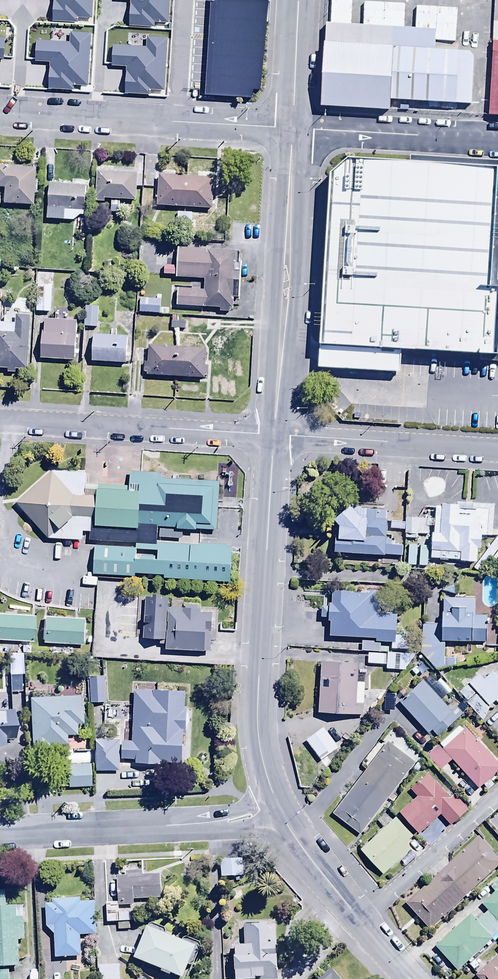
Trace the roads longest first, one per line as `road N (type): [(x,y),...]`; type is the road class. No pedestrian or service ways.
road 1 (residential): [(278,819),(257,722),(275,436)]
road 2 (residential): [(275,436),(291,129)]
road 3 (residential): [(291,129),(0,111)]
road 4 (residential): [(278,819),(0,833)]
road 5 (residential): [(0,421),(275,436)]
road 6 (residential): [(275,436),(497,457)]
road 7 (residential): [(414,978),(278,819)]
road 8 (residential): [(497,140),(291,129)]
road 9 (residential): [(291,129),(296,0)]

